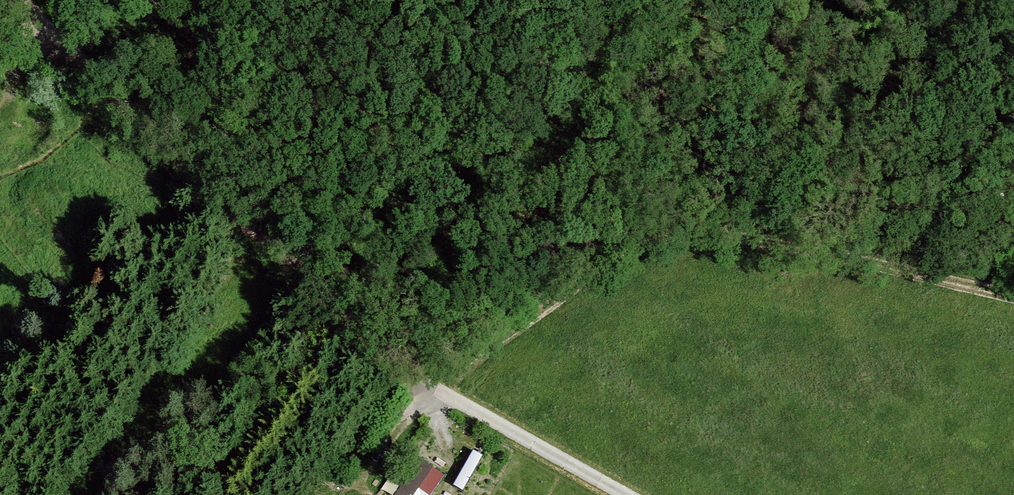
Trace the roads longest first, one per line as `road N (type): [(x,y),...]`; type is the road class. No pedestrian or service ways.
road 1 (track): [(1013,290),(769,237),(691,230),(636,245),(431,386)]
road 2 (track): [(431,386),(158,140),(21,0)]
road 3 (track): [(627,494),(431,386)]
road 4 (track): [(431,386),(349,494)]

